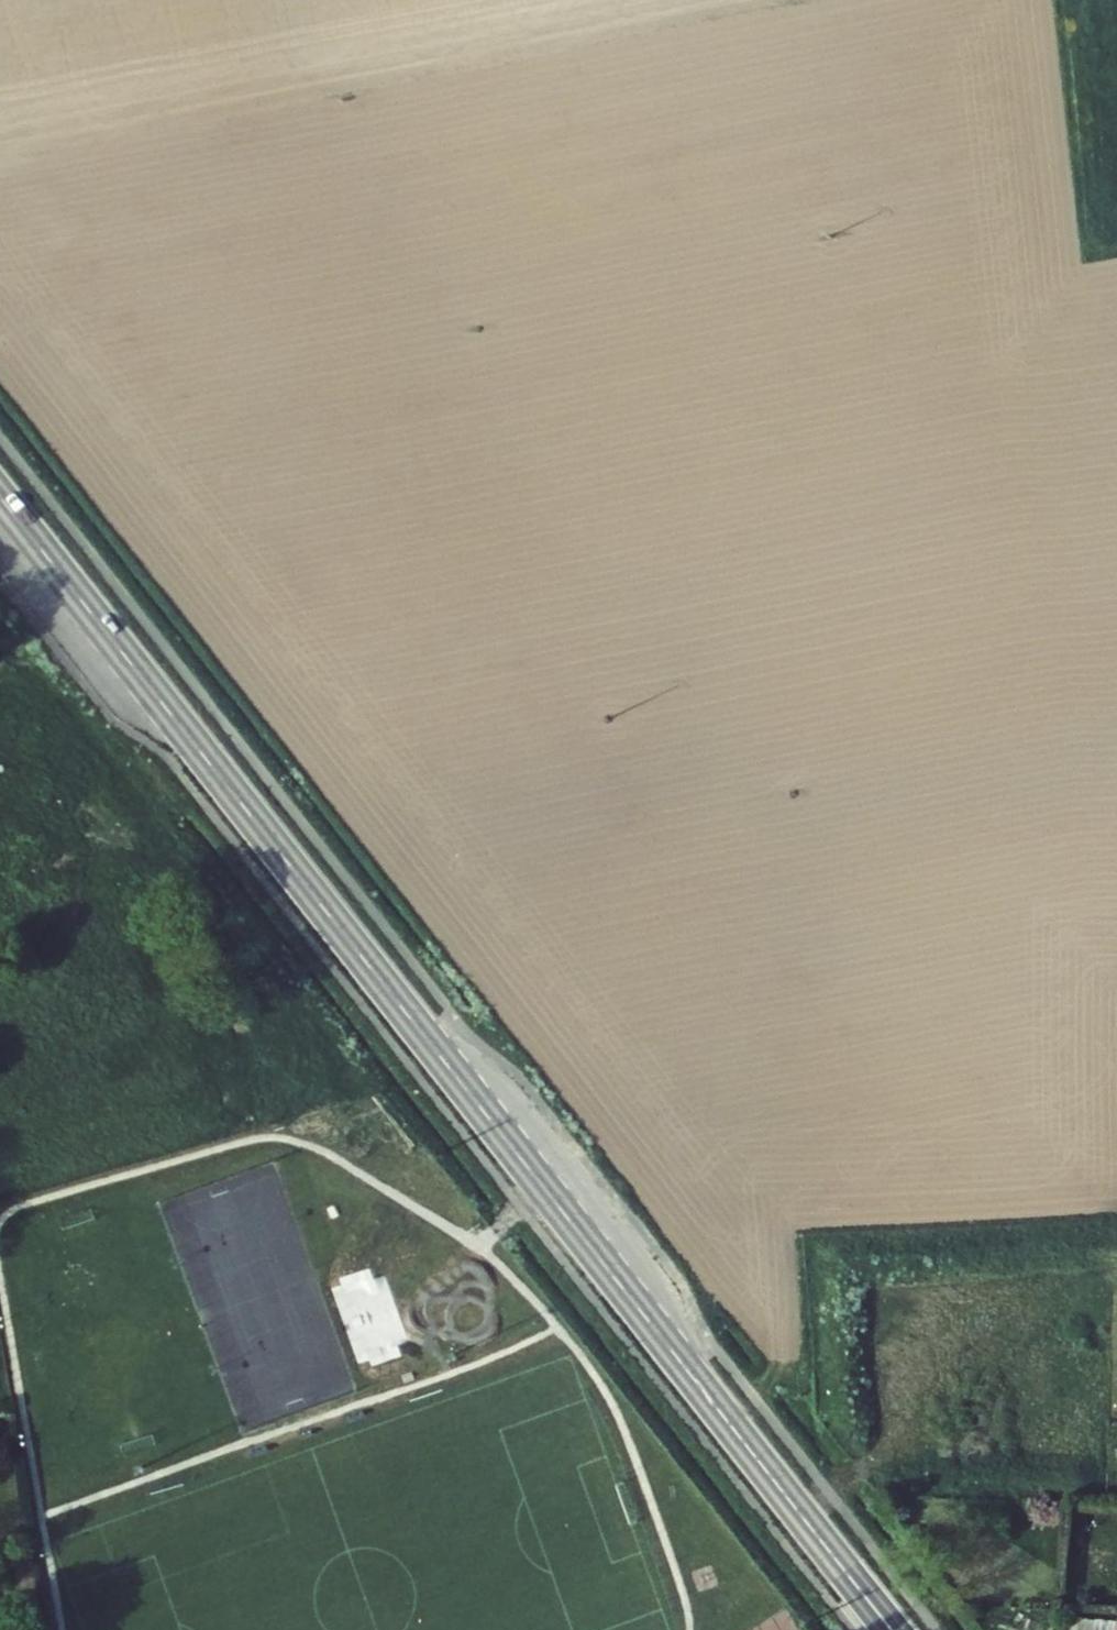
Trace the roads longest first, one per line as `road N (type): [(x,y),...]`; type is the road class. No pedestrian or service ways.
road 1 (primary): [(0,494),(893,1629)]

